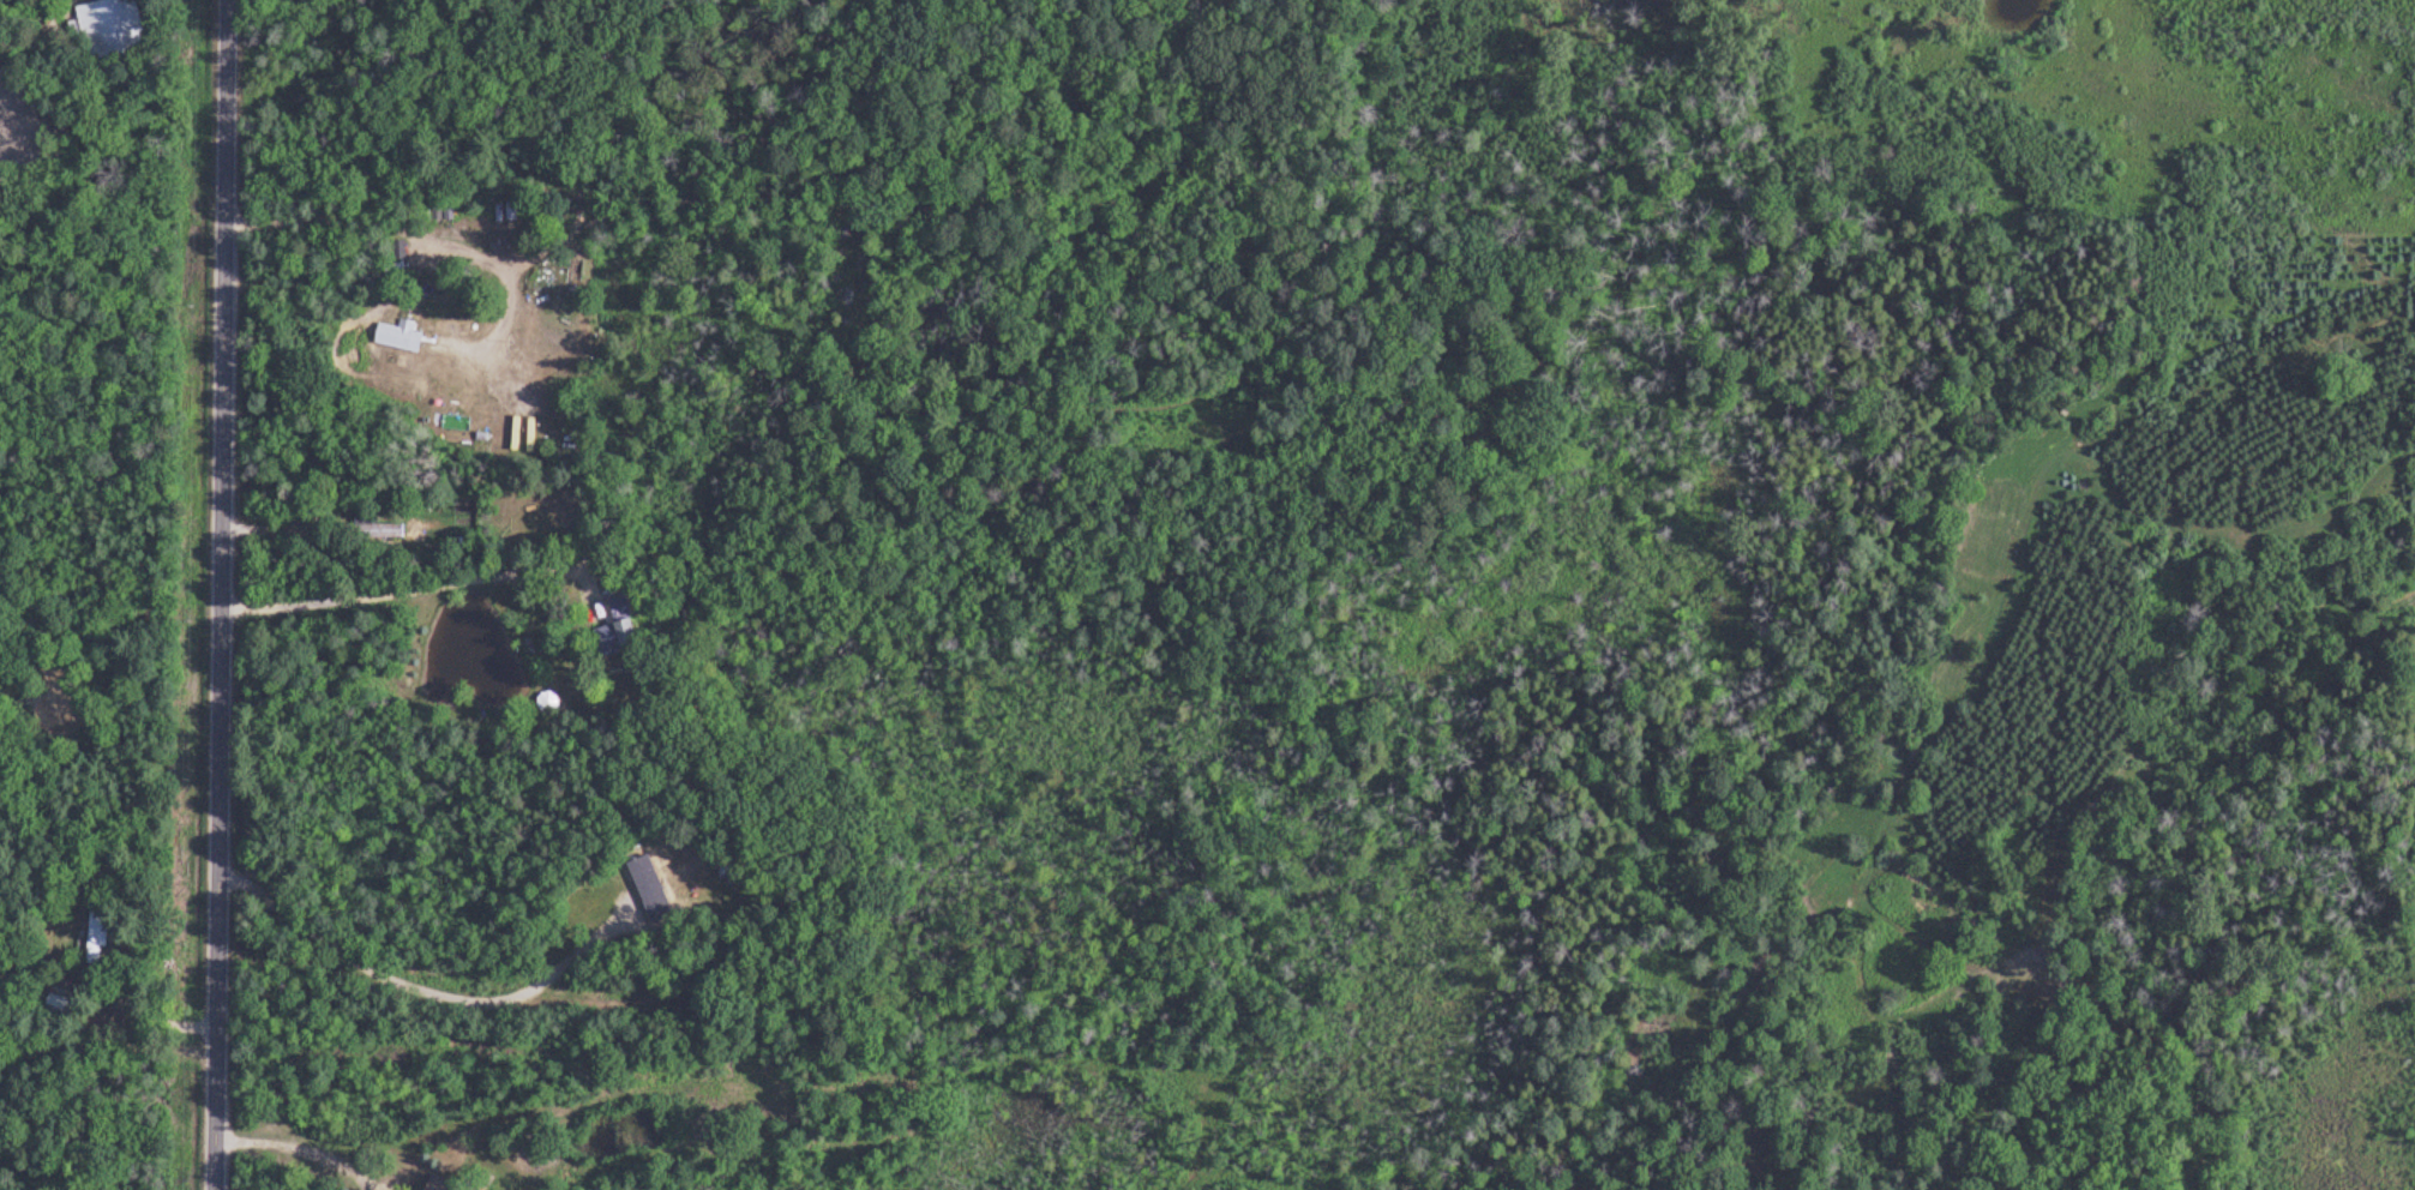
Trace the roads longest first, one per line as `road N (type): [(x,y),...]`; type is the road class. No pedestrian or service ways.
road 1 (residential): [(218,1189),(229,0)]

